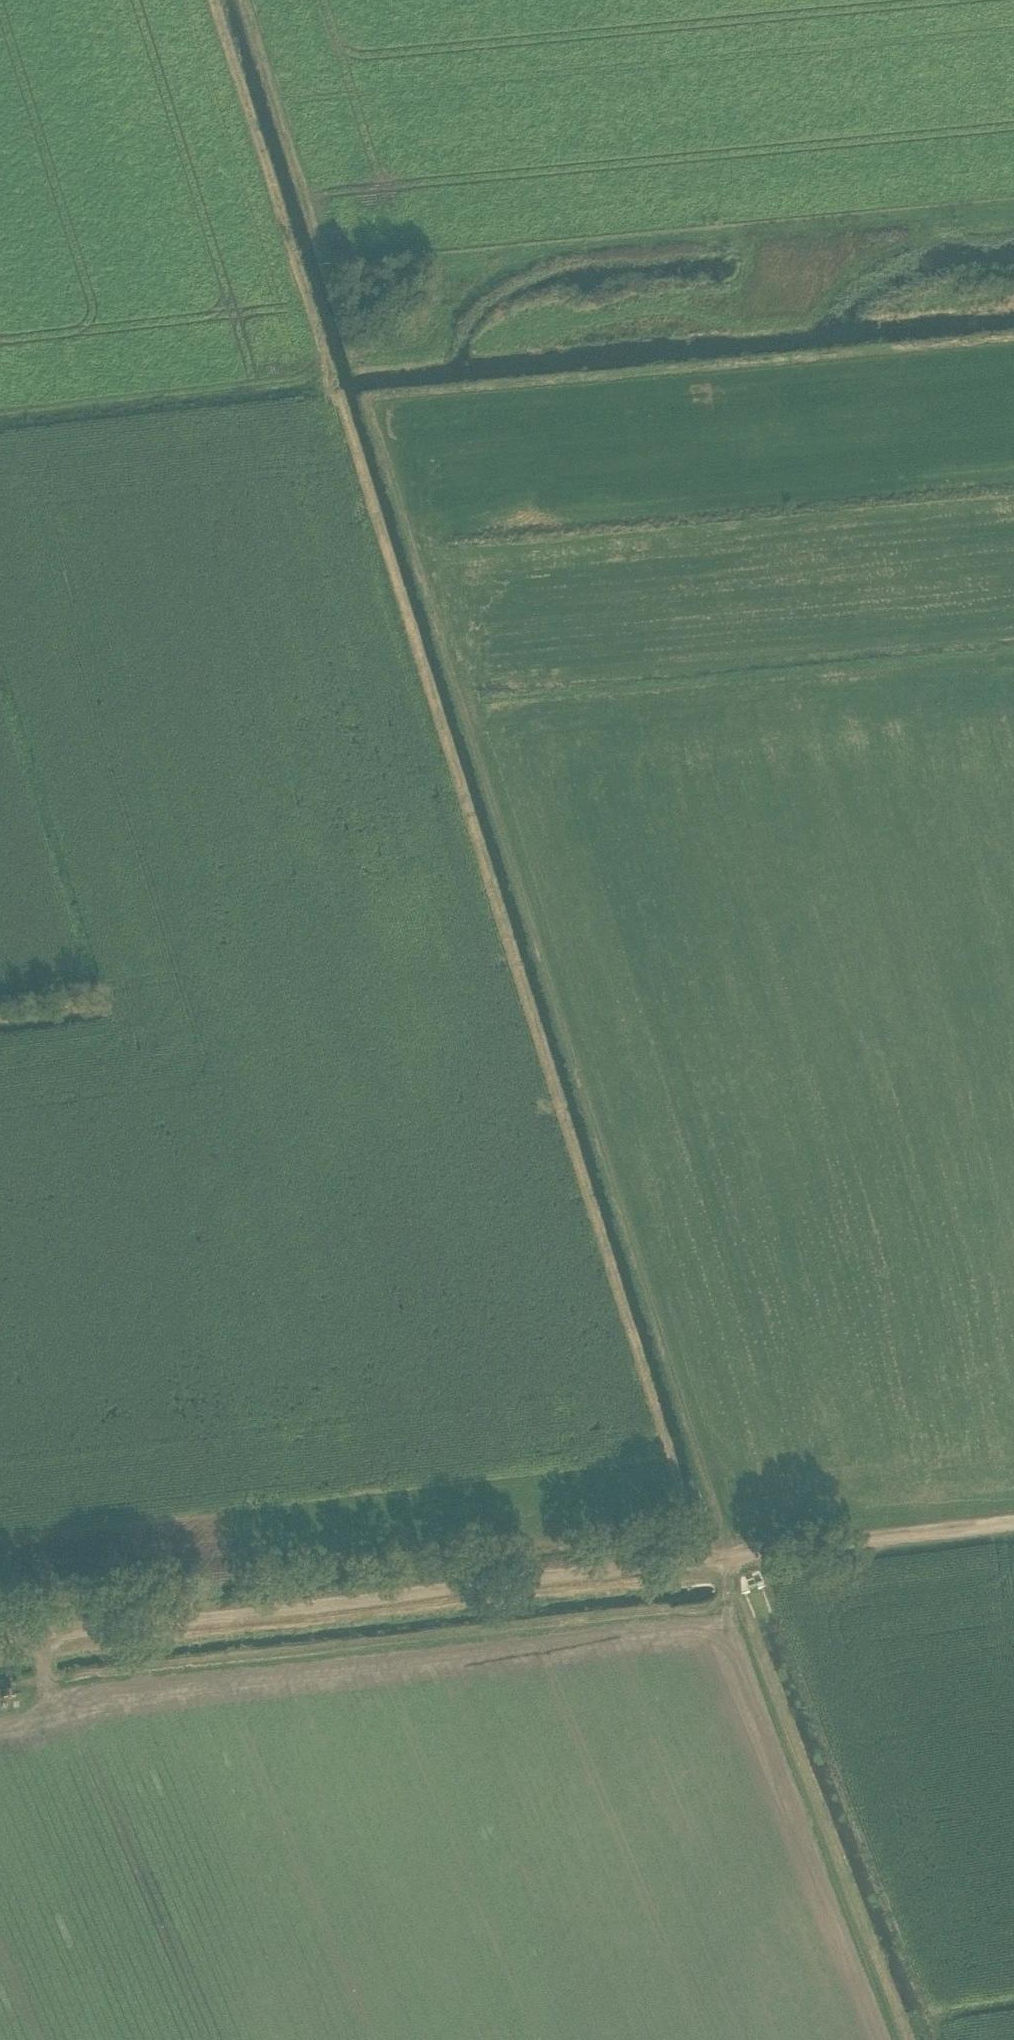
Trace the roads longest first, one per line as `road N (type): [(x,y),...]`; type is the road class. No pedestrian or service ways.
road 1 (track): [(0,1639),(731,1553)]
road 2 (track): [(731,1553),(1013,1518)]

